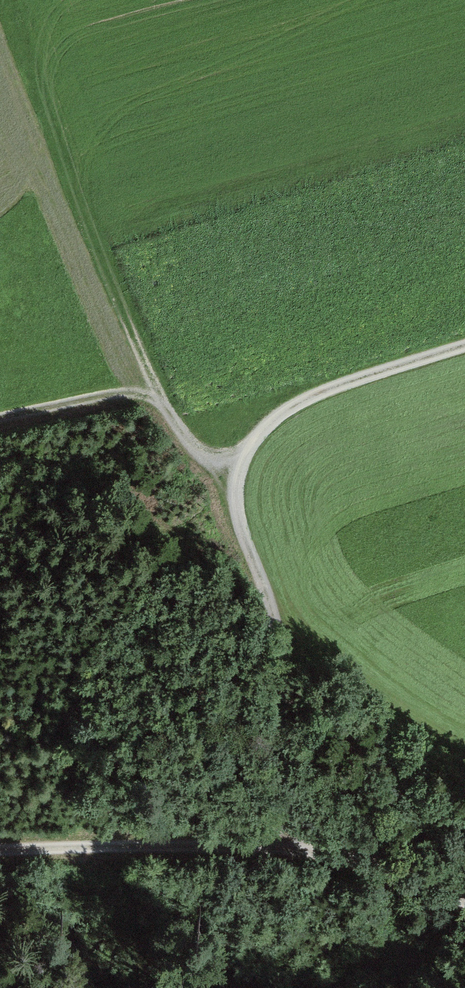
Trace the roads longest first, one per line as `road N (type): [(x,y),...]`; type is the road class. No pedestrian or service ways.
road 1 (track): [(464,346),(301,401),(254,445),(242,487),(286,671),(284,842),(464,899)]
road 2 (track): [(0,846),(284,842)]
road 3 (track): [(0,422),(134,401),(167,413),(201,446),(244,467)]

